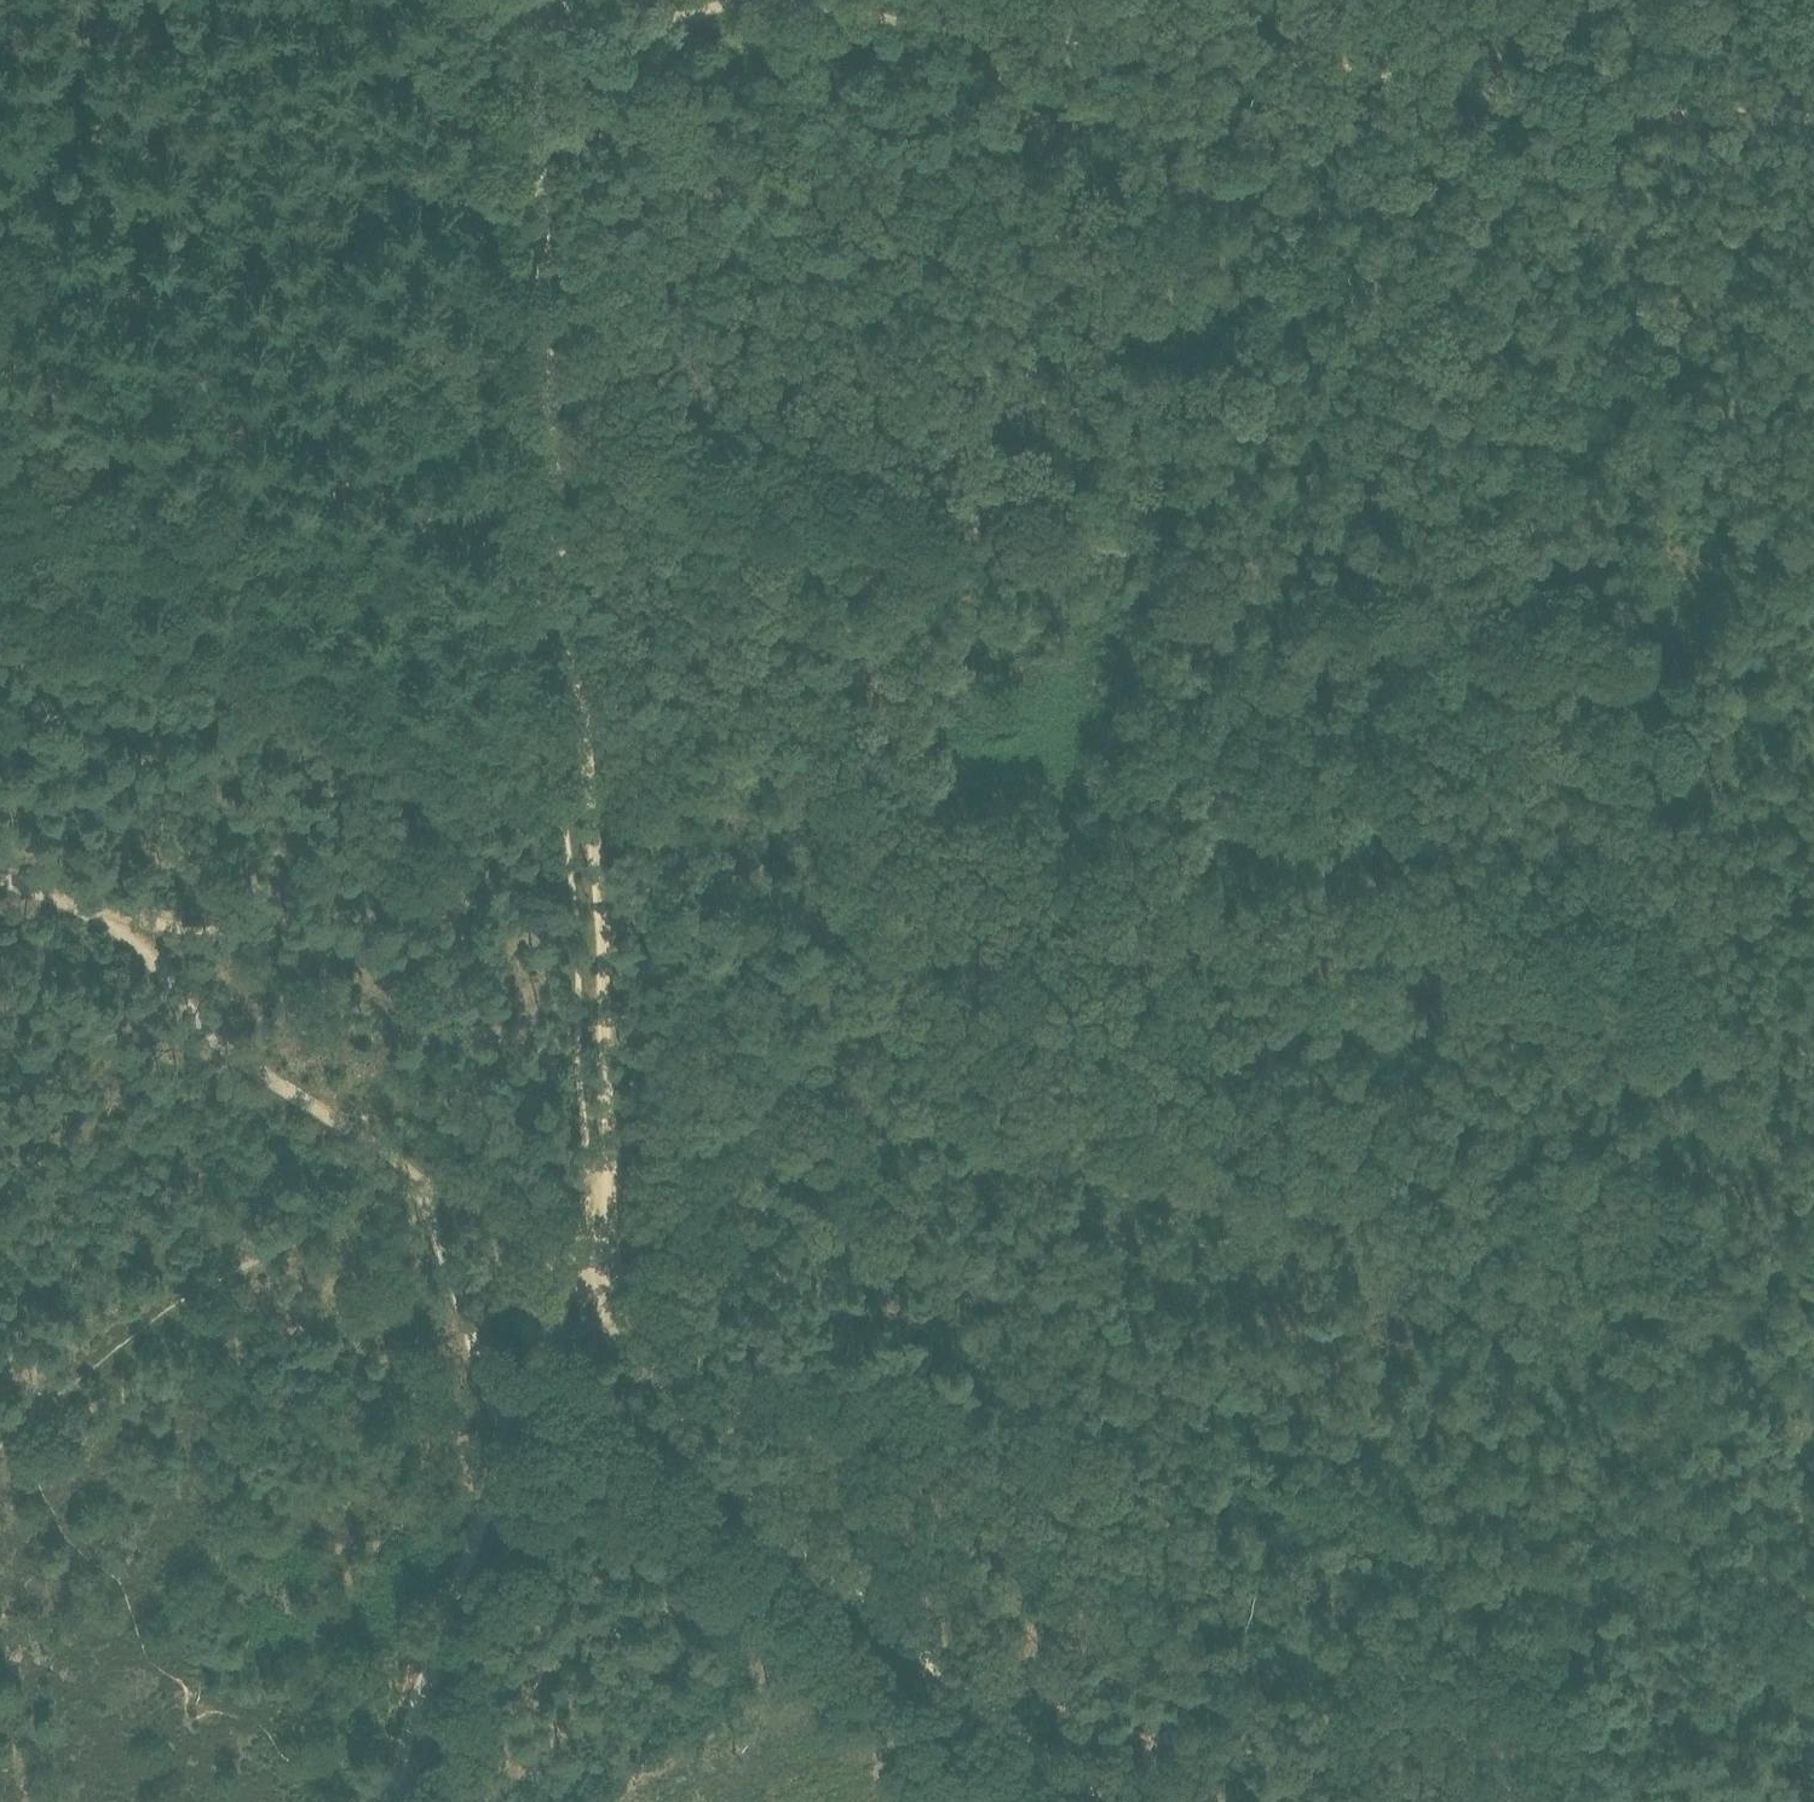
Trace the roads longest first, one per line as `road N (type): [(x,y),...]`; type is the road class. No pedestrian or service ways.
road 1 (track): [(536,0),(540,217),(618,1260)]
road 2 (track): [(618,1260),(650,1360),(751,1502),(1110,1801)]
road 3 (track): [(1330,66),(1813,126)]

